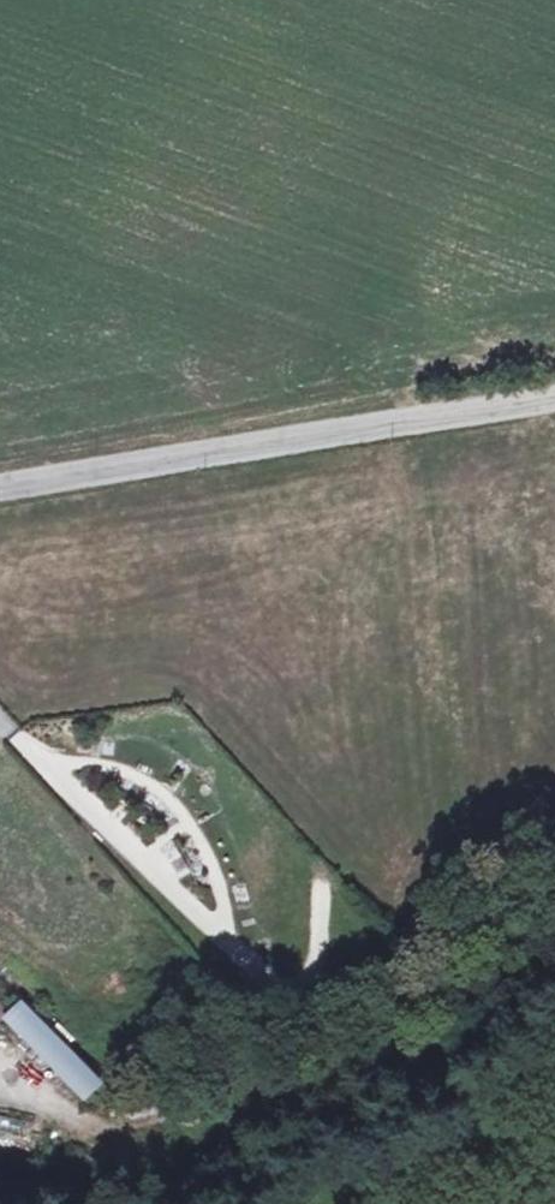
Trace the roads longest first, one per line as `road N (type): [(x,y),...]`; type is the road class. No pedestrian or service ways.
road 1 (tertiary): [(554,401),(0,491)]

